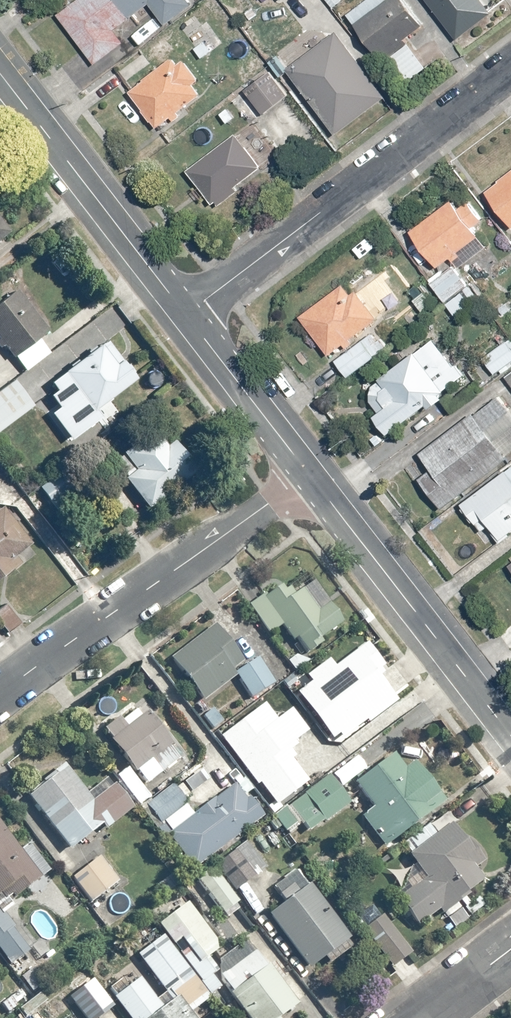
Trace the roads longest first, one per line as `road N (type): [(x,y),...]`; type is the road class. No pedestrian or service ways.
road 1 (residential): [(185,315),(510,69)]
road 2 (residential): [(0,693),(310,474)]
road 3 (residential): [(510,735),(310,474)]
road 4 (residential): [(185,315),(0,76)]
road 5 (residential): [(310,474),(185,315)]

